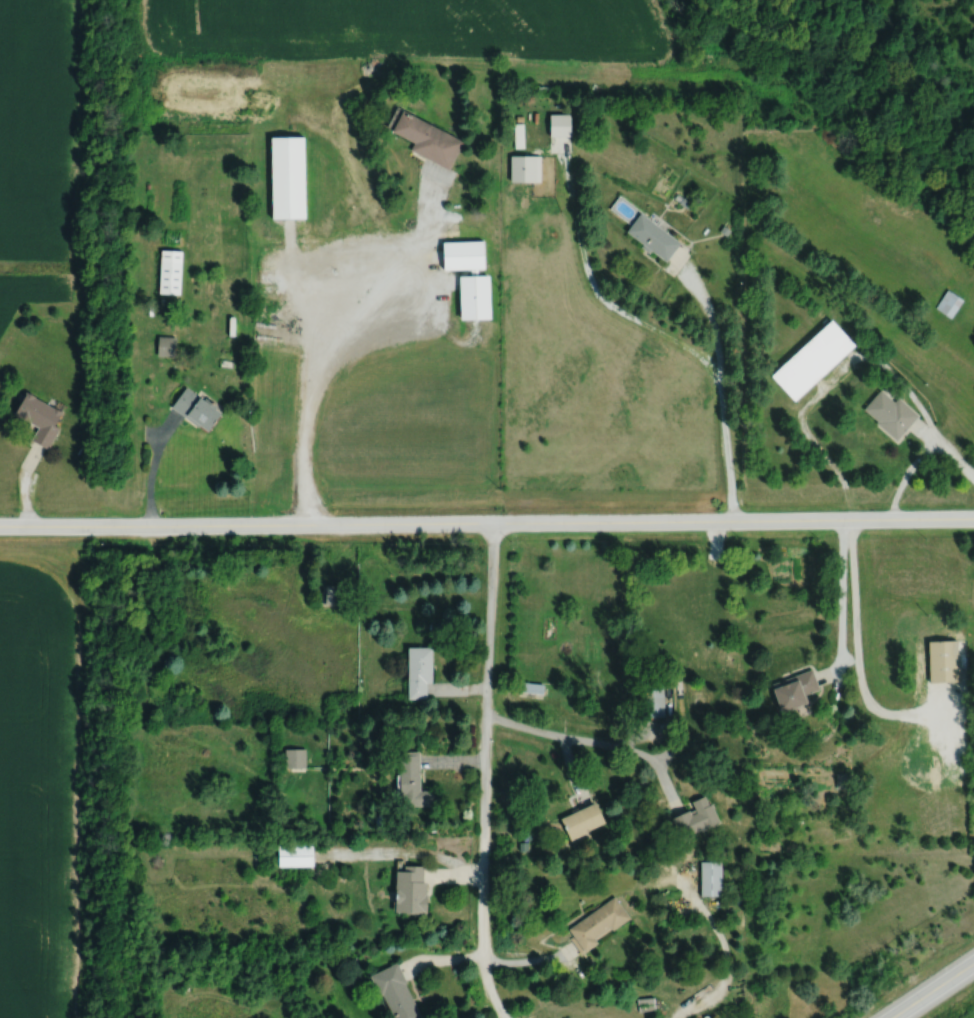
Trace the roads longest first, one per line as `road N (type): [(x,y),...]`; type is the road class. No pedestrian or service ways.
road 1 (residential): [(0,527),(973,524)]
road 2 (residential): [(494,530),(475,960)]

